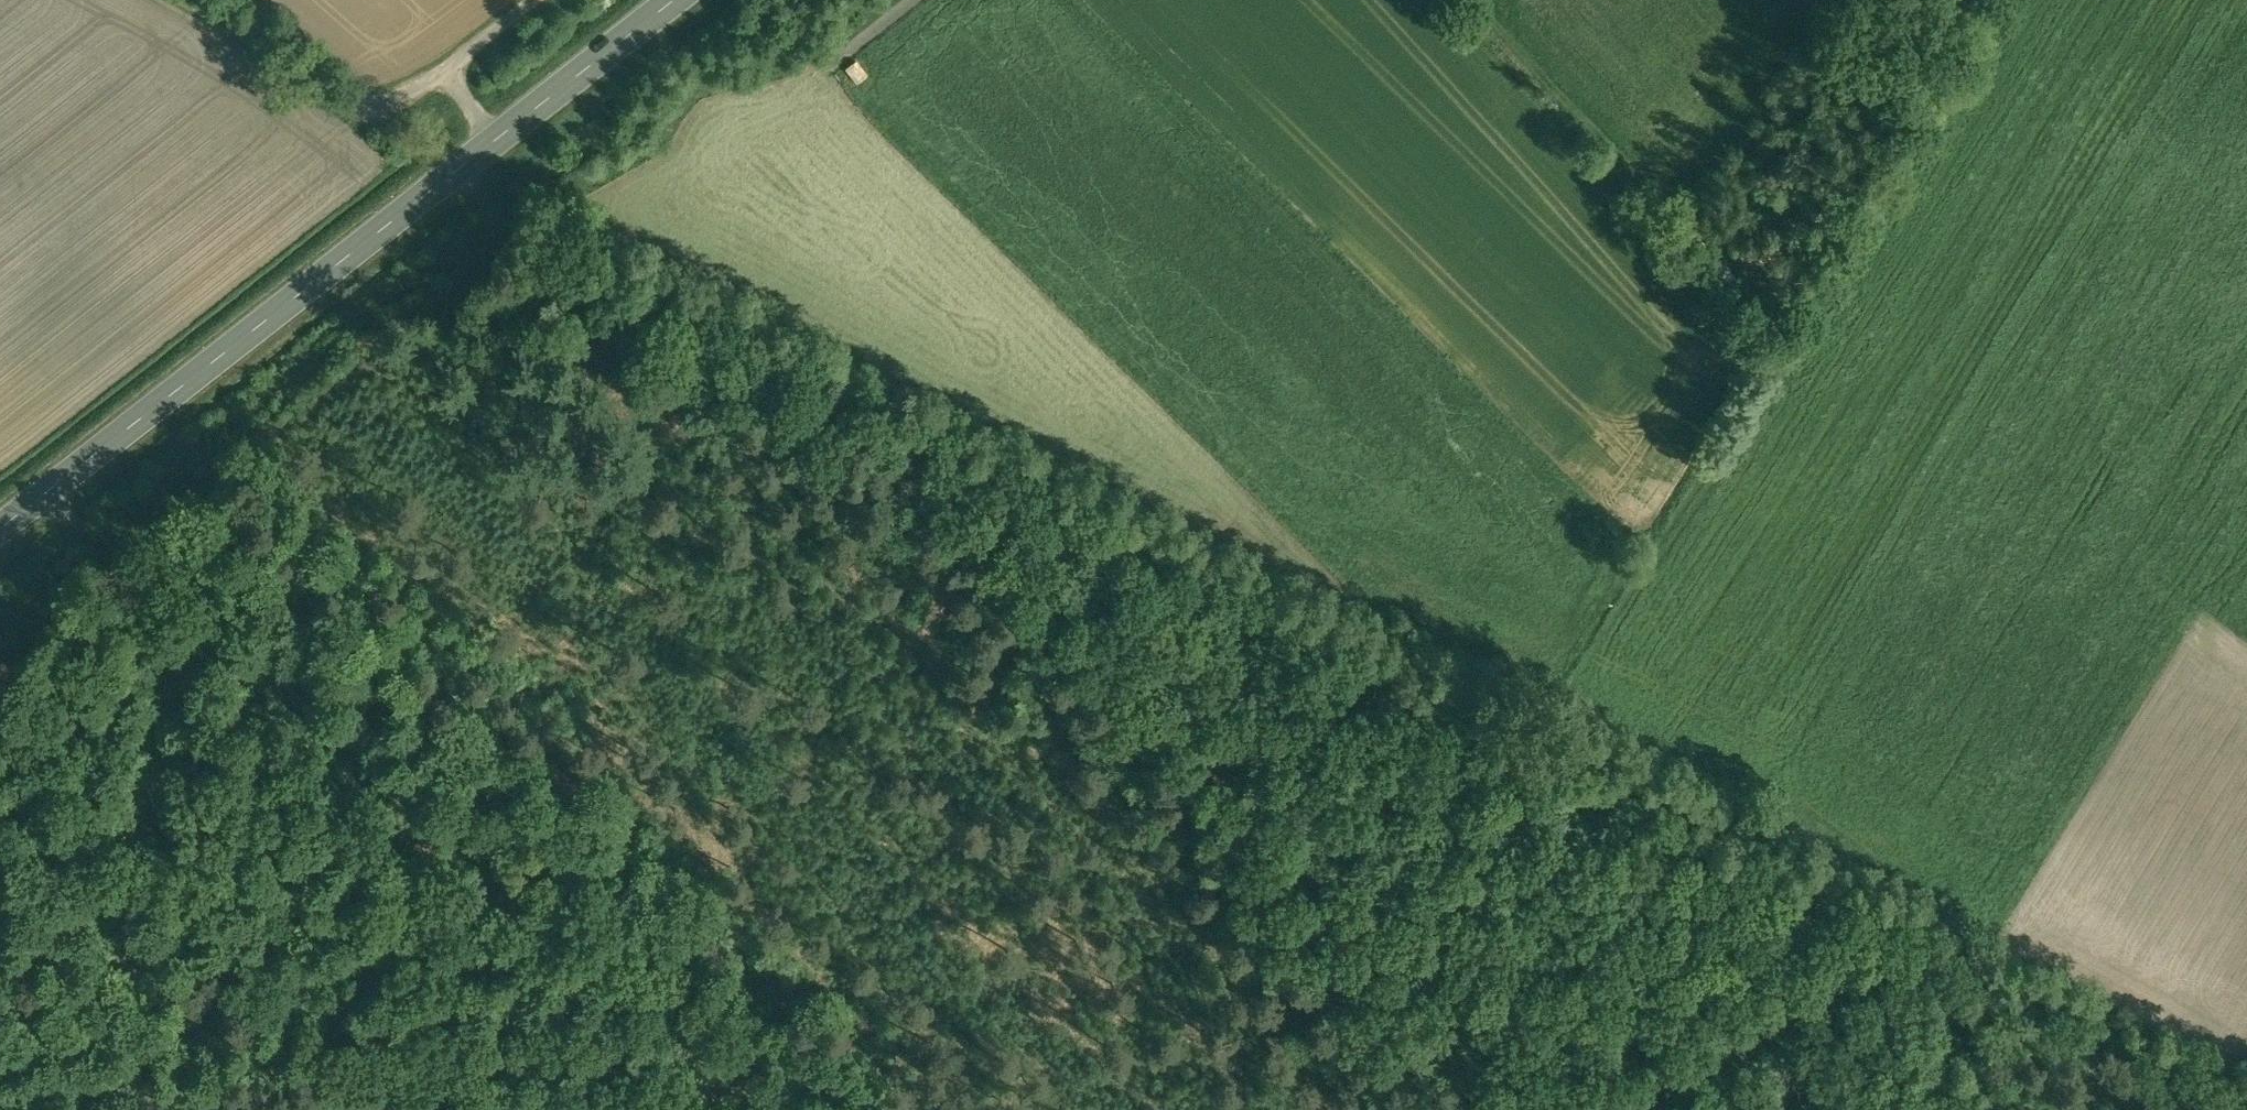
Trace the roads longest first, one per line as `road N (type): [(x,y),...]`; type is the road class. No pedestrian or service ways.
road 1 (track): [(52,485),(828,1109)]
road 2 (primary): [(0,526),(495,140)]
road 3 (track): [(444,76),(383,110),(361,112),(167,0)]
road 4 (primary): [(495,140),(673,0)]
road 5 (unclassified): [(542,0),(444,76),(495,140)]

